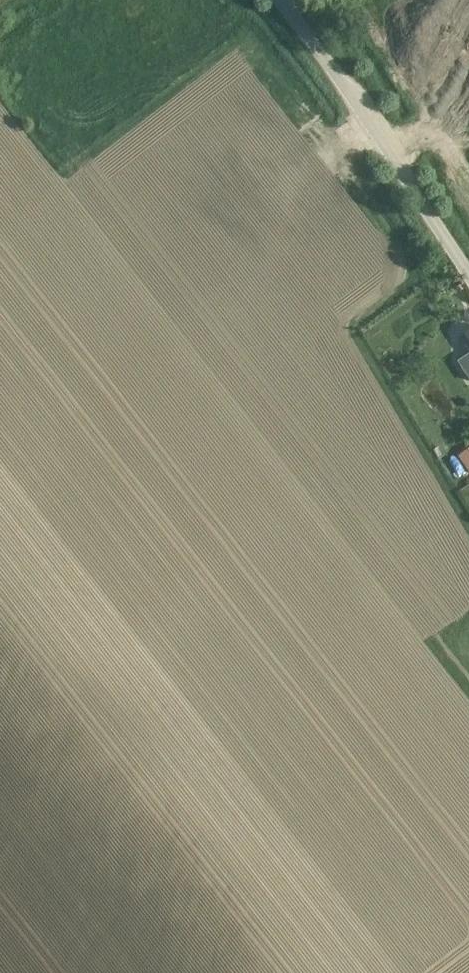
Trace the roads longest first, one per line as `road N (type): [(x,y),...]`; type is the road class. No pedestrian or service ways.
road 1 (unclassified): [(468,270),(268,0)]

